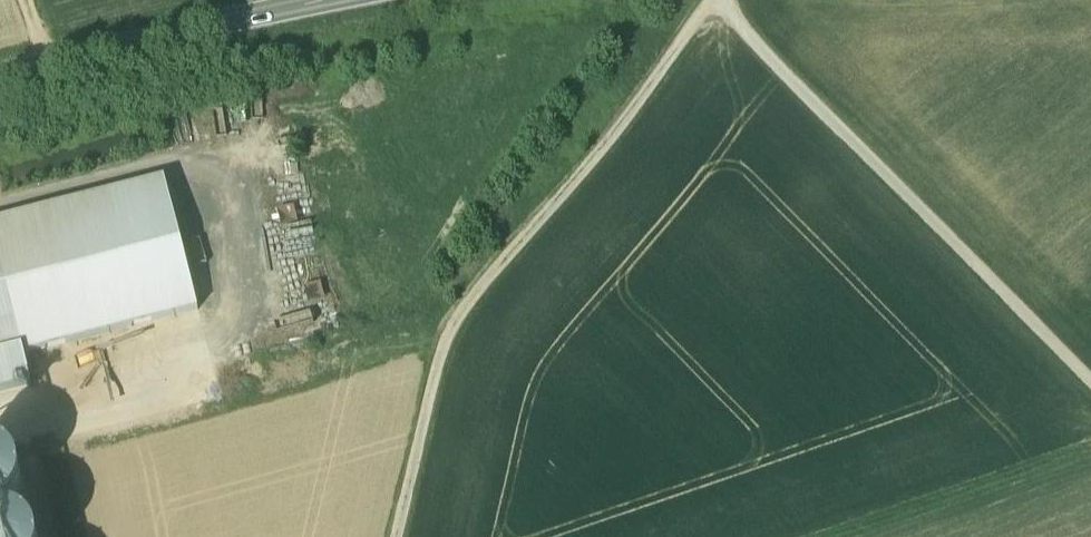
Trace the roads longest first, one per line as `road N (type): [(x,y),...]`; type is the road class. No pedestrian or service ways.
road 1 (track): [(397,536),(455,324),(635,106),(710,0)]
road 2 (track): [(721,0),(1090,379)]
road 3 (tertiary): [(0,77),(322,0)]
road 4 (track): [(1090,449),(841,536)]

